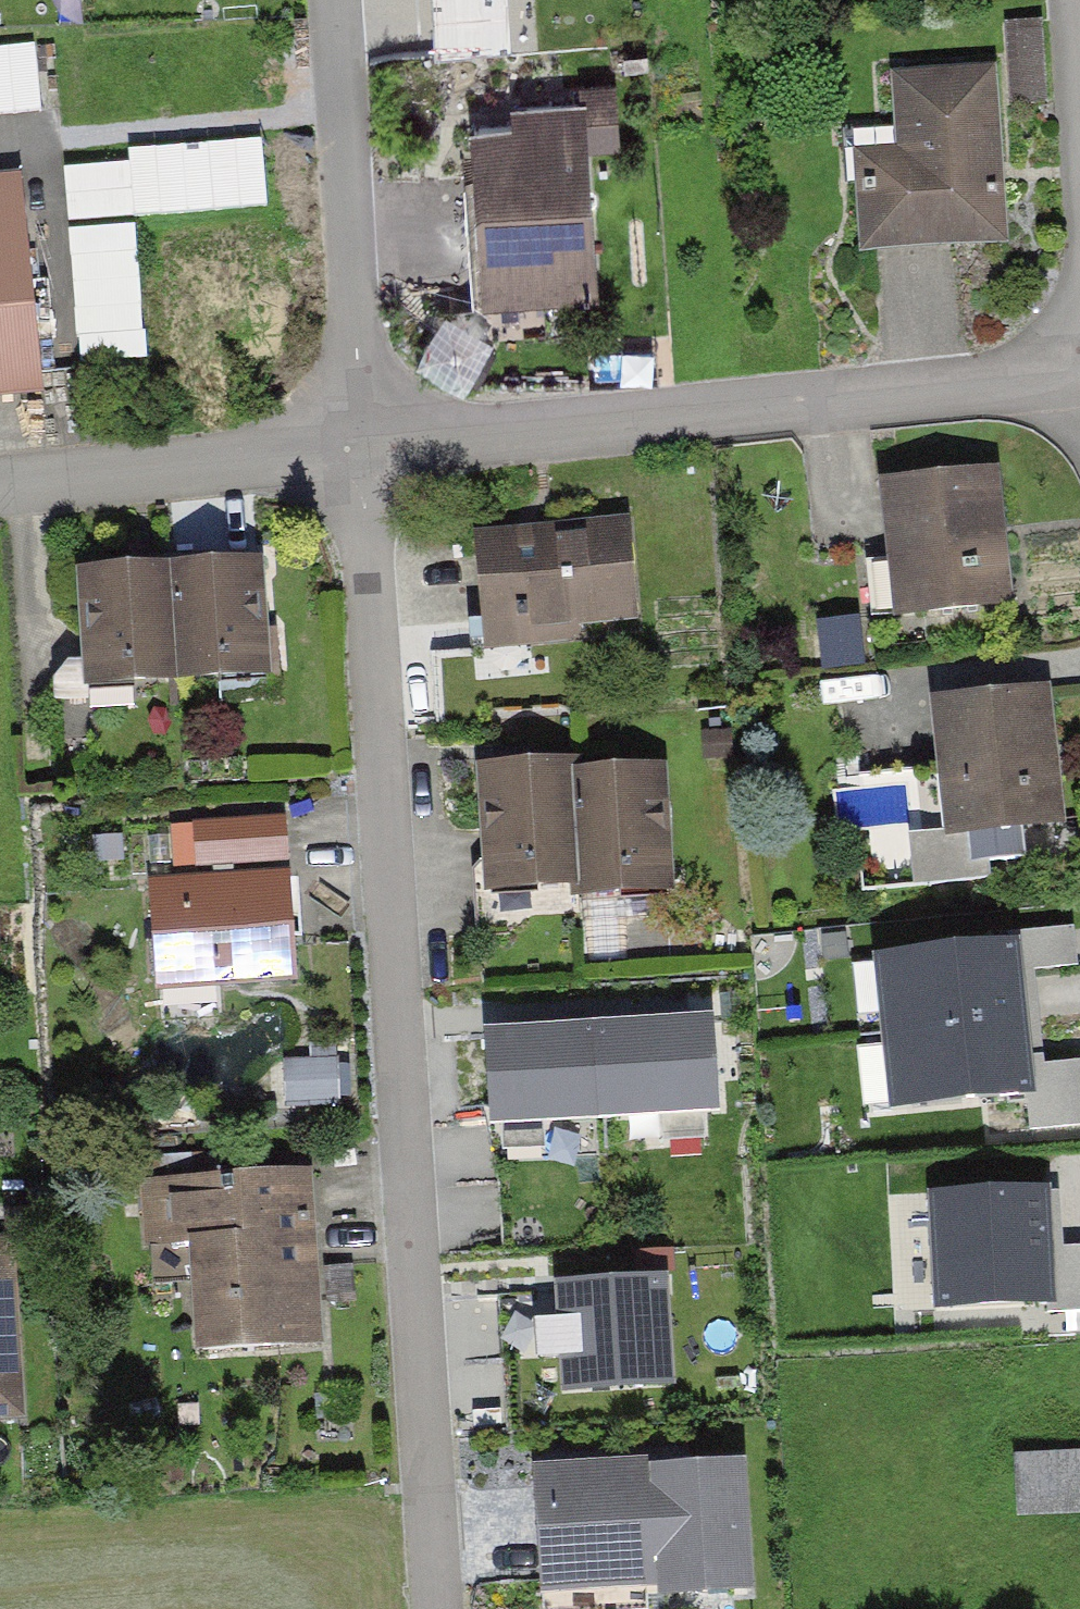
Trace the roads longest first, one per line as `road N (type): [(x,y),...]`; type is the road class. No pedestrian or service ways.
road 1 (residential): [(445,1608),(364,469)]
road 2 (residential): [(1079,369),(364,469)]
road 3 (residential): [(364,469),(336,0)]
road 4 (residential): [(364,469),(0,496)]

